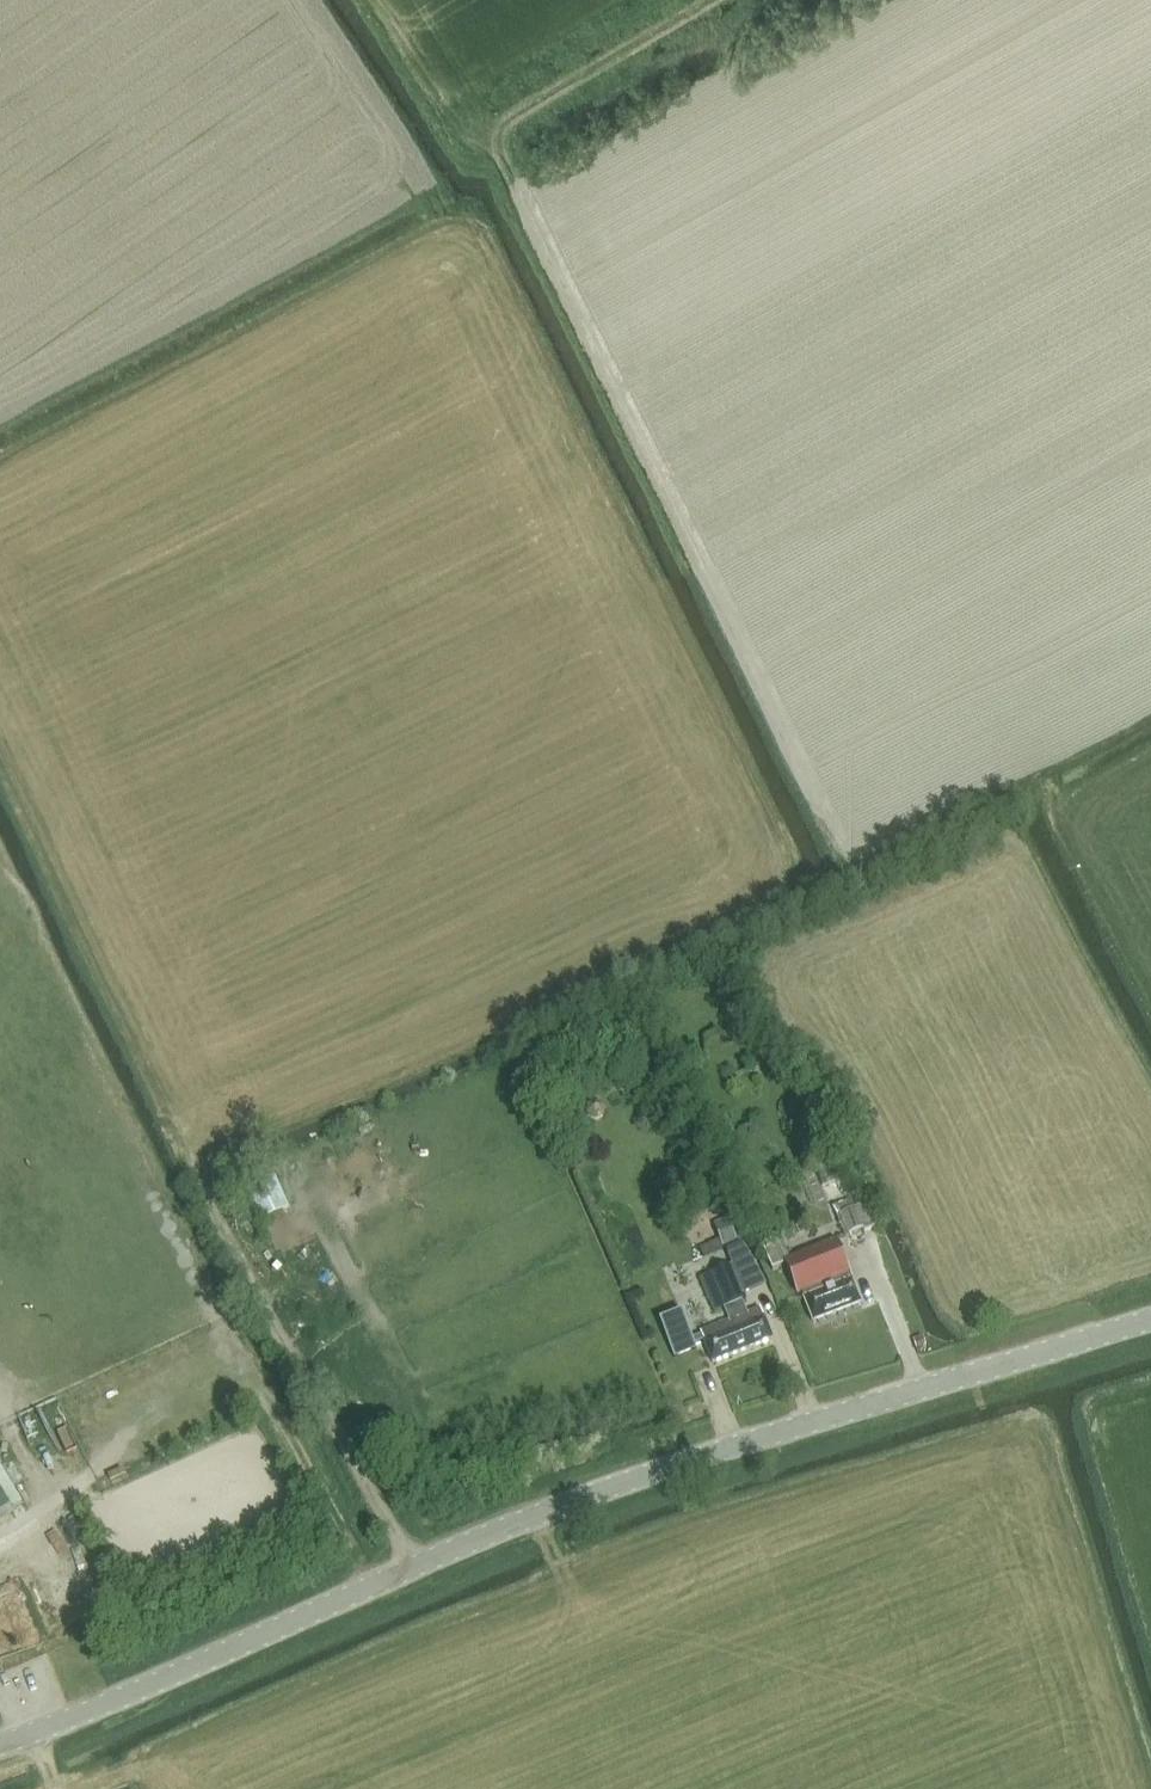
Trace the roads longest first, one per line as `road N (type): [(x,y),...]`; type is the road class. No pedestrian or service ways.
road 1 (tertiary): [(0,1746),(615,1486),(1150,1320)]
road 2 (track): [(193,1157),(300,1371),(413,1568)]
road 3 (track): [(266,1392),(368,1588)]

